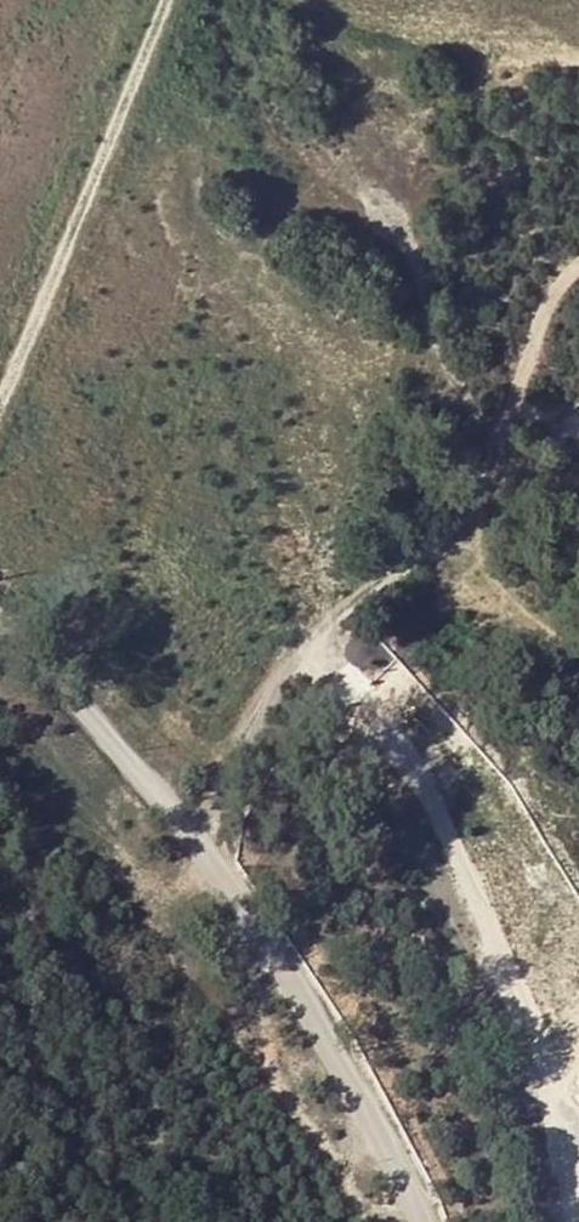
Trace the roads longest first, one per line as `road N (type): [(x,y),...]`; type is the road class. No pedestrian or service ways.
road 1 (unclassified): [(0,627),(200,845),(373,1110),(430,1221)]
road 2 (track): [(200,845),(315,648),(482,496),(502,454),(543,314),(578,260)]
road 3 (track): [(161,0),(0,390)]

